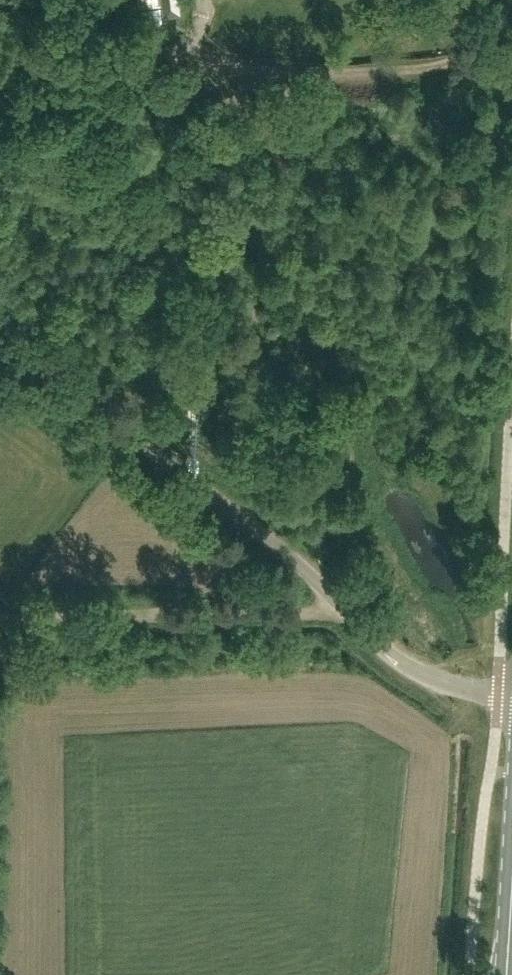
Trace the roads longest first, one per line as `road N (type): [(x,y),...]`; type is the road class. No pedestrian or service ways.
road 1 (unclassified): [(511,699),(418,676),(293,559),(0,340)]
road 2 (track): [(342,611),(0,620)]

